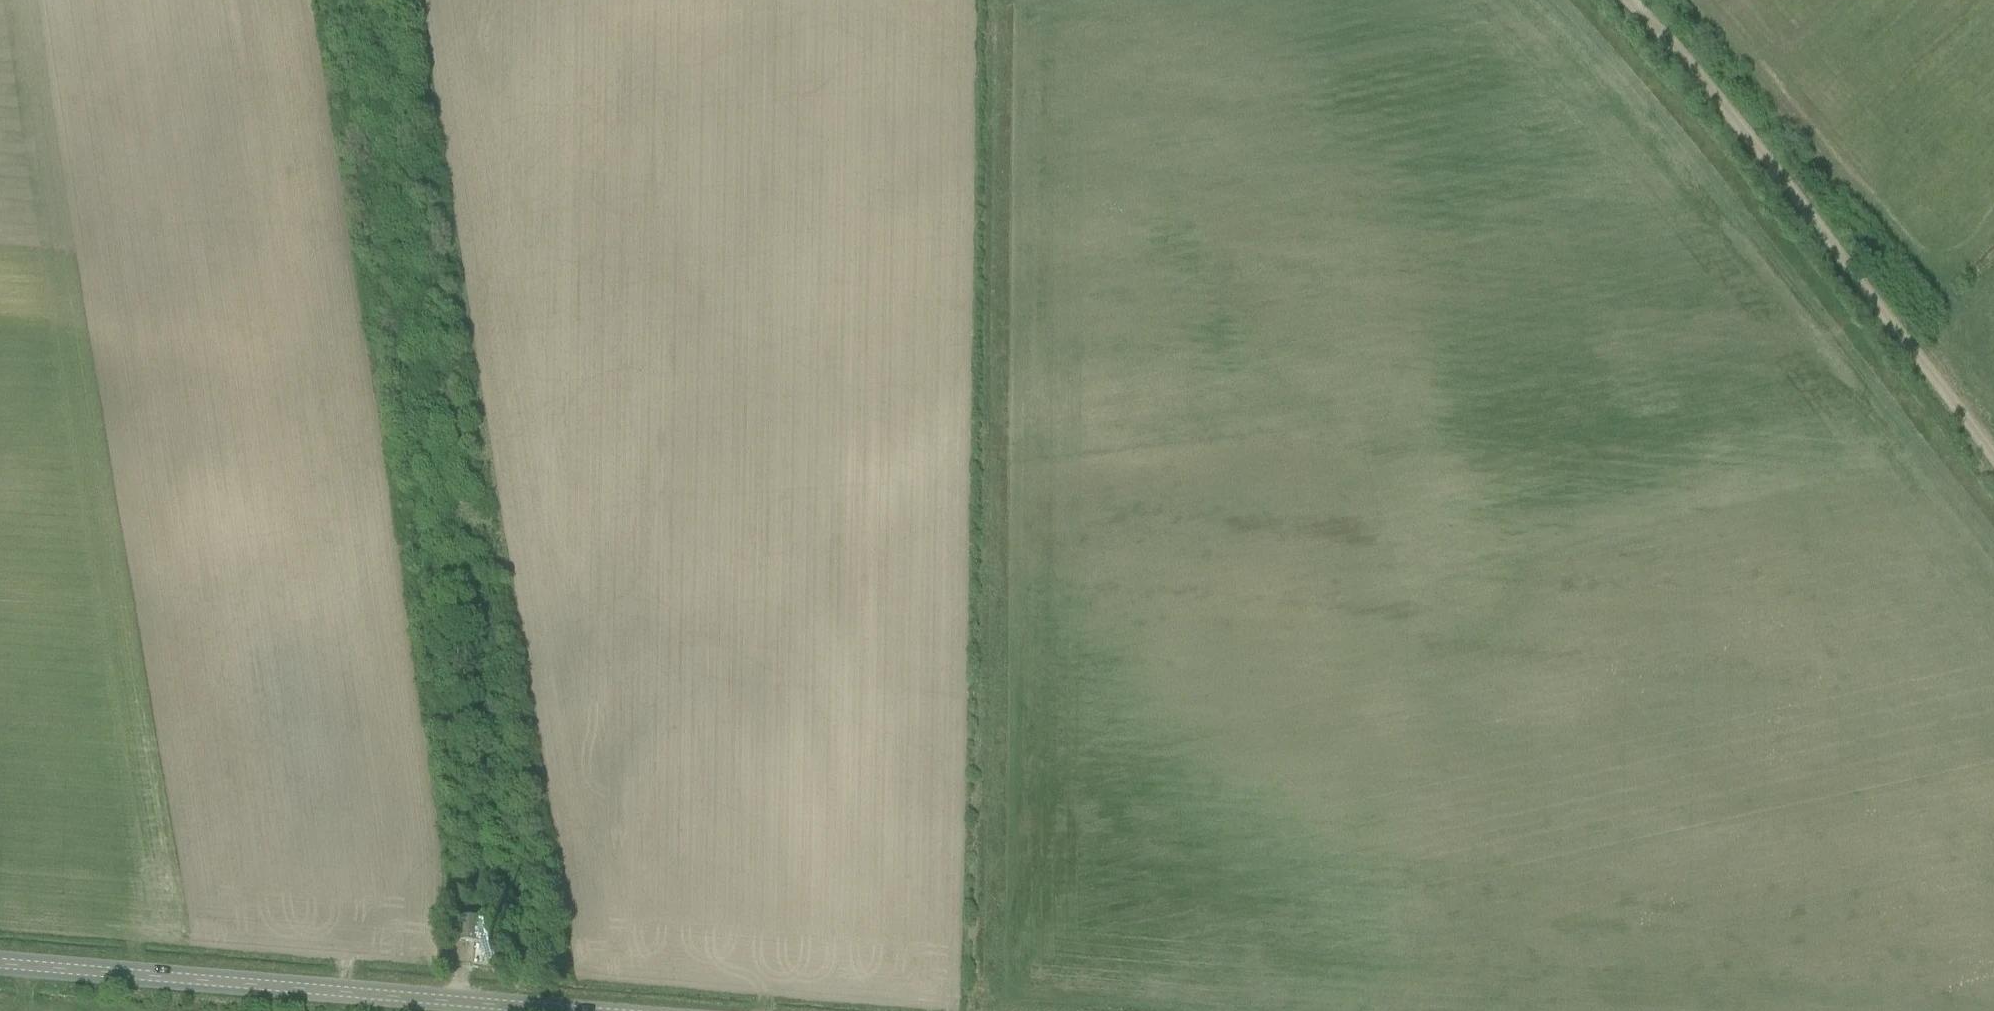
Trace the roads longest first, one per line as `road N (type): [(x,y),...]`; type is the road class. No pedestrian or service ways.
road 1 (track): [(1993,467),(1730,122),(1618,0)]
road 2 (tertiary): [(0,965),(569,1010)]

